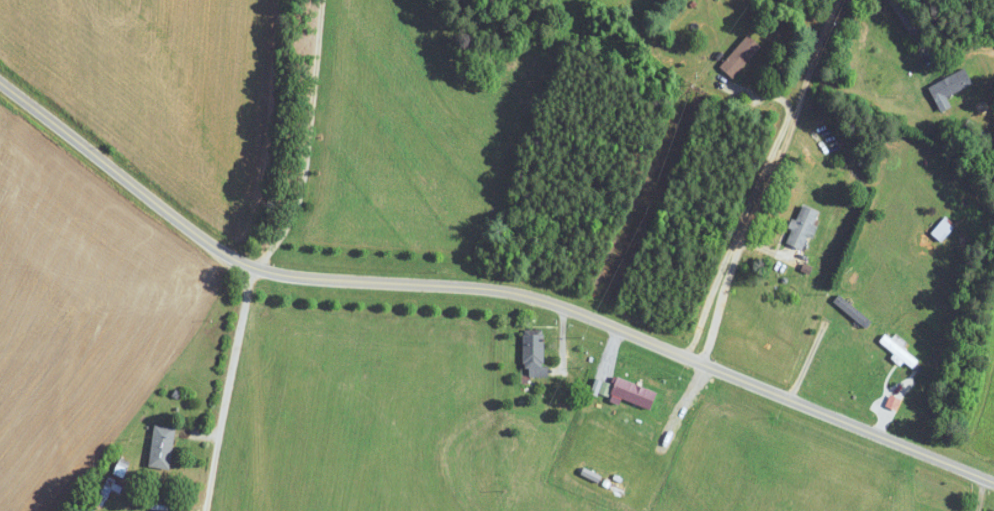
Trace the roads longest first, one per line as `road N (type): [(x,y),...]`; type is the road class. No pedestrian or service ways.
road 1 (residential): [(993,483),(538,302),(284,279),(249,268),(195,239),(0,80)]
road 2 (residential): [(691,361),(837,0)]
road 3 (residential): [(249,268),(206,510)]

